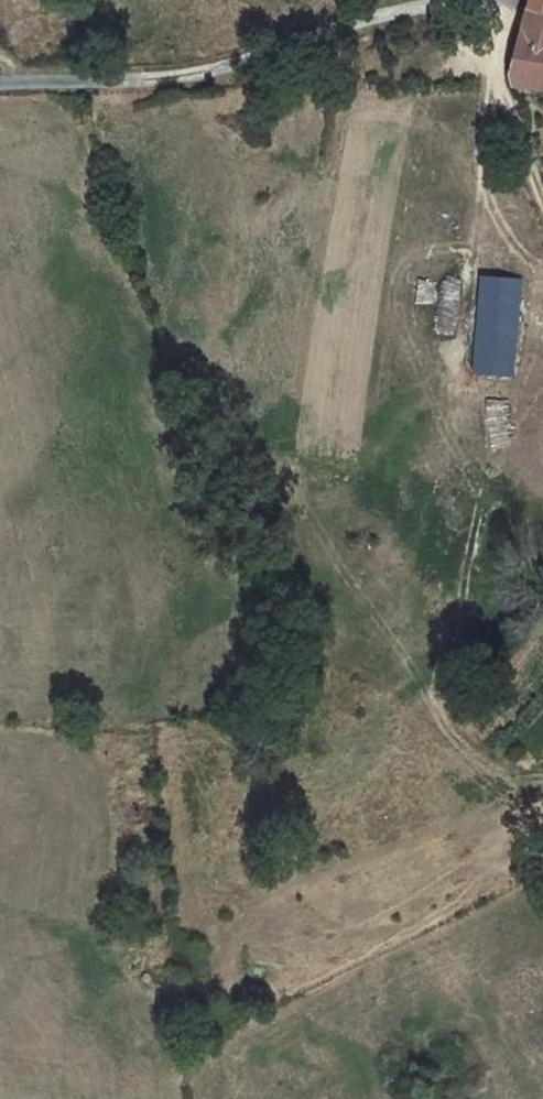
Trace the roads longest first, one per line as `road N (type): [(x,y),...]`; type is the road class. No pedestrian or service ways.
road 1 (track): [(486,0),(498,77),(542,203)]

